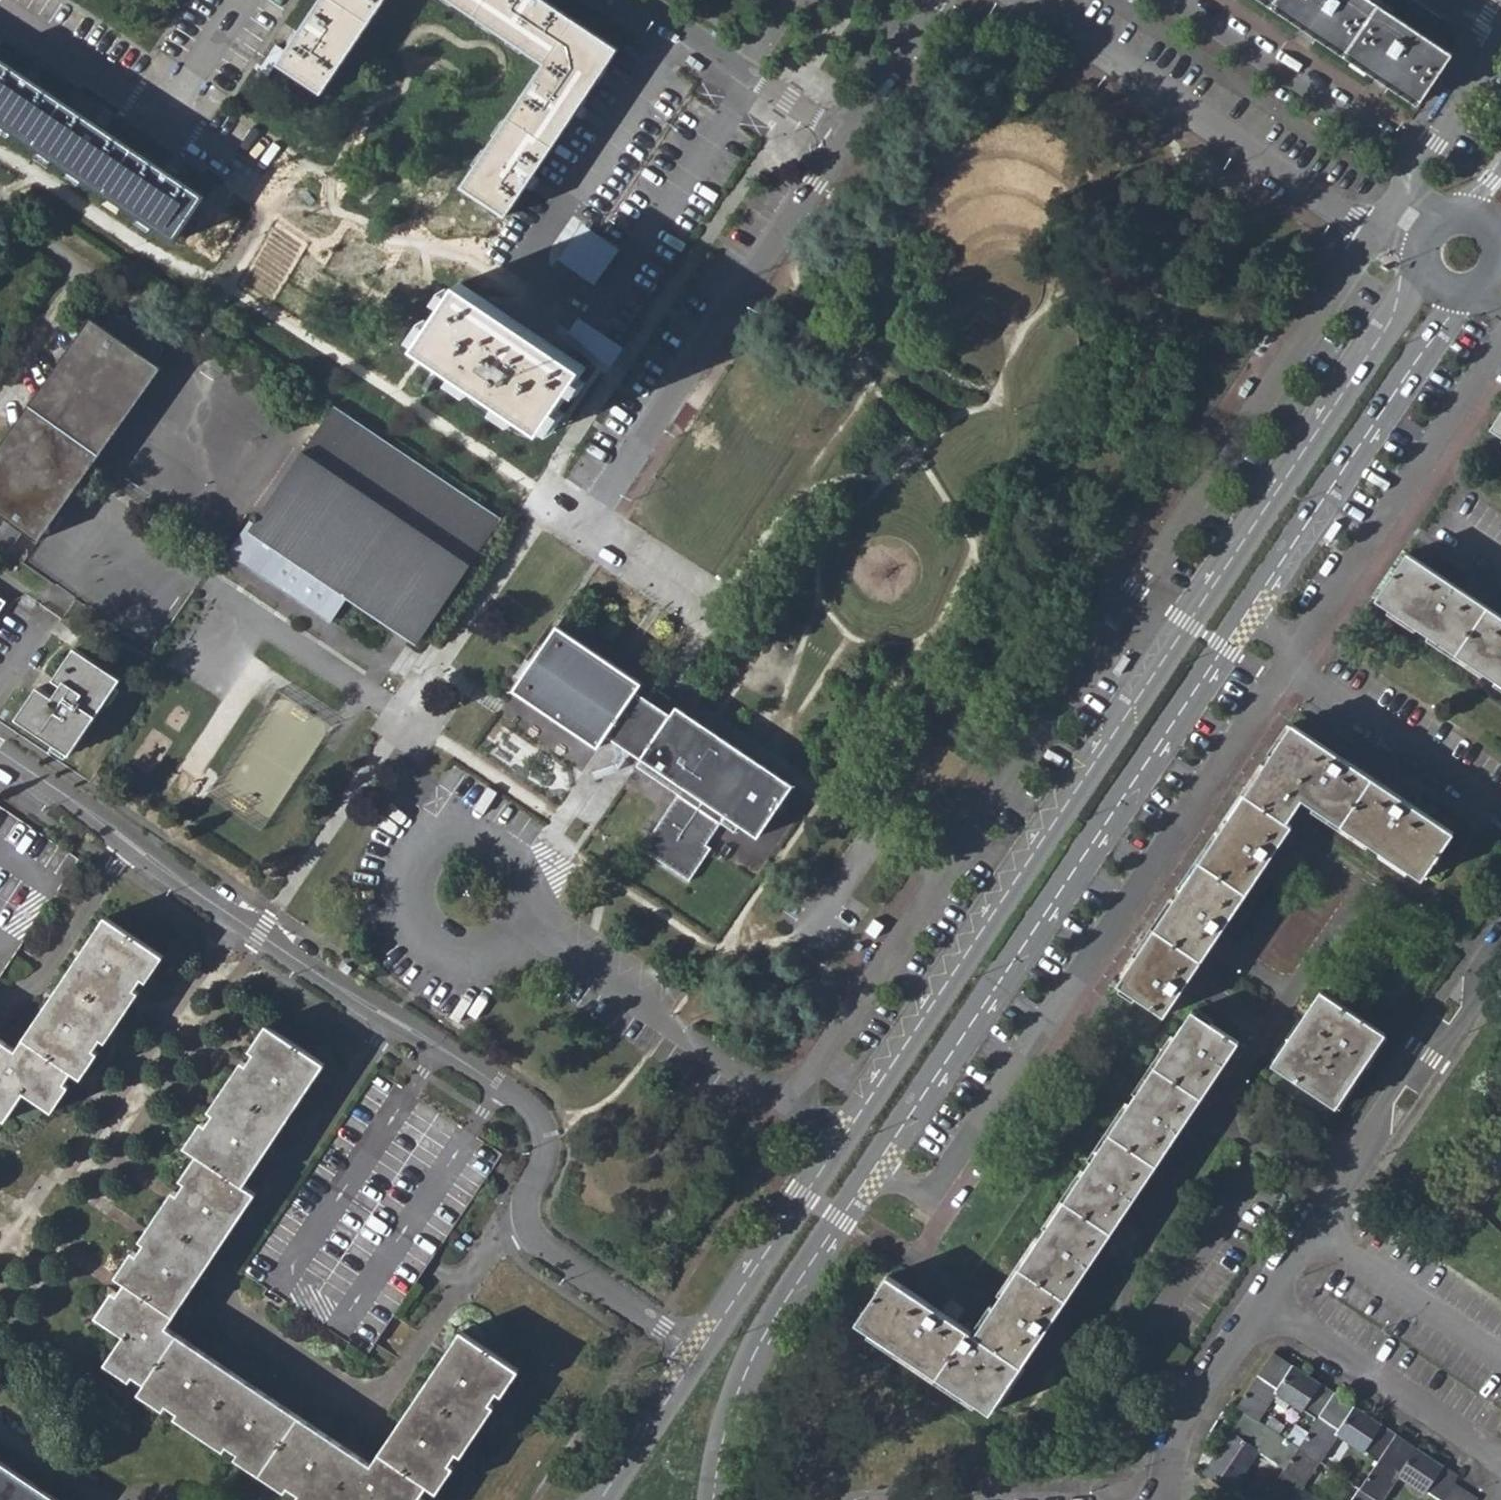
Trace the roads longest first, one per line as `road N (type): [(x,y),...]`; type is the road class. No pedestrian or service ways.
road 1 (tertiary): [(1225,599),(804,1237)]
road 2 (residential): [(525,1230),(524,1199),(546,1159),(544,1131),(526,1106),(0,763)]
road 3 (residential): [(1487,969),(1376,896),(1255,1077),(1180,1167),(1122,1314),(1128,1381),(1184,1418)]
road 4 (residential): [(699,610),(584,537),(842,142)]
road 5 (residential): [(1021,0),(1369,238),(1423,245)]
road 6 (residential): [(1264,1301),(1487,969)]
road 7 (tertiary): [(1438,286),(1225,599)]
road 8 (residential): [(1443,219),(1413,170),(1163,0)]
road 9 (residential): [(1500,816),(1284,667),(1271,632),(1225,599)]
road 10 (residential): [(1500,1460),(1264,1301)]
road 11 (tertiary): [(706,1499),(736,1377),(804,1237)]
road 12 (residential): [(629,0),(842,142)]
road 13 (residential): [(698,1351),(538,1249),(525,1230)]
road 14 (residential): [(0,13),(163,123)]
road 15 (tertiary): [(698,1351),(601,1499)]
road 16 (residential): [(842,142),(939,0)]
road 17 (tertiary): [(804,1237),(698,1351)]
road 18 (residential): [(245,0),(163,123)]
road 19 (residential): [(1184,1418),(1264,1301)]
road 20 (residential): [(0,1431),(100,1499)]

